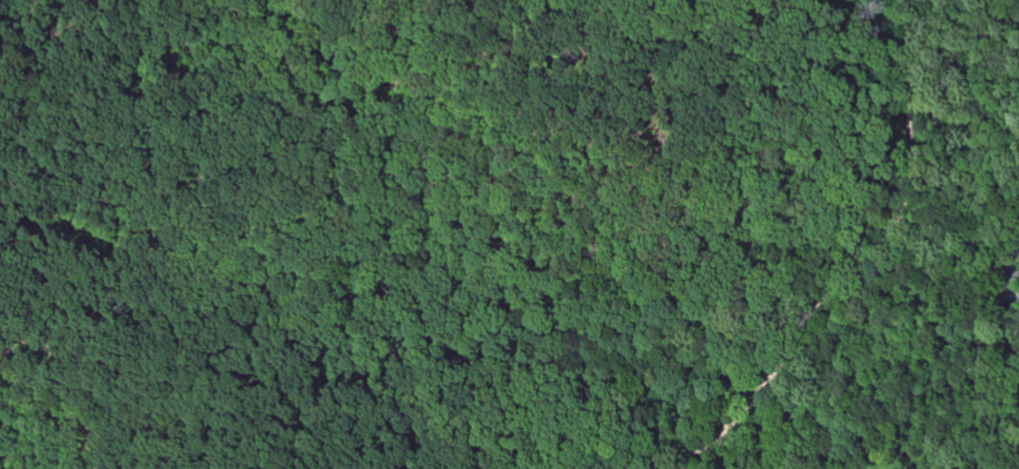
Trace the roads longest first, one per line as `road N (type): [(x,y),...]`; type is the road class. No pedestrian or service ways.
road 1 (residential): [(690,468),(771,388),(829,300),(894,241),(909,213),(914,0)]

